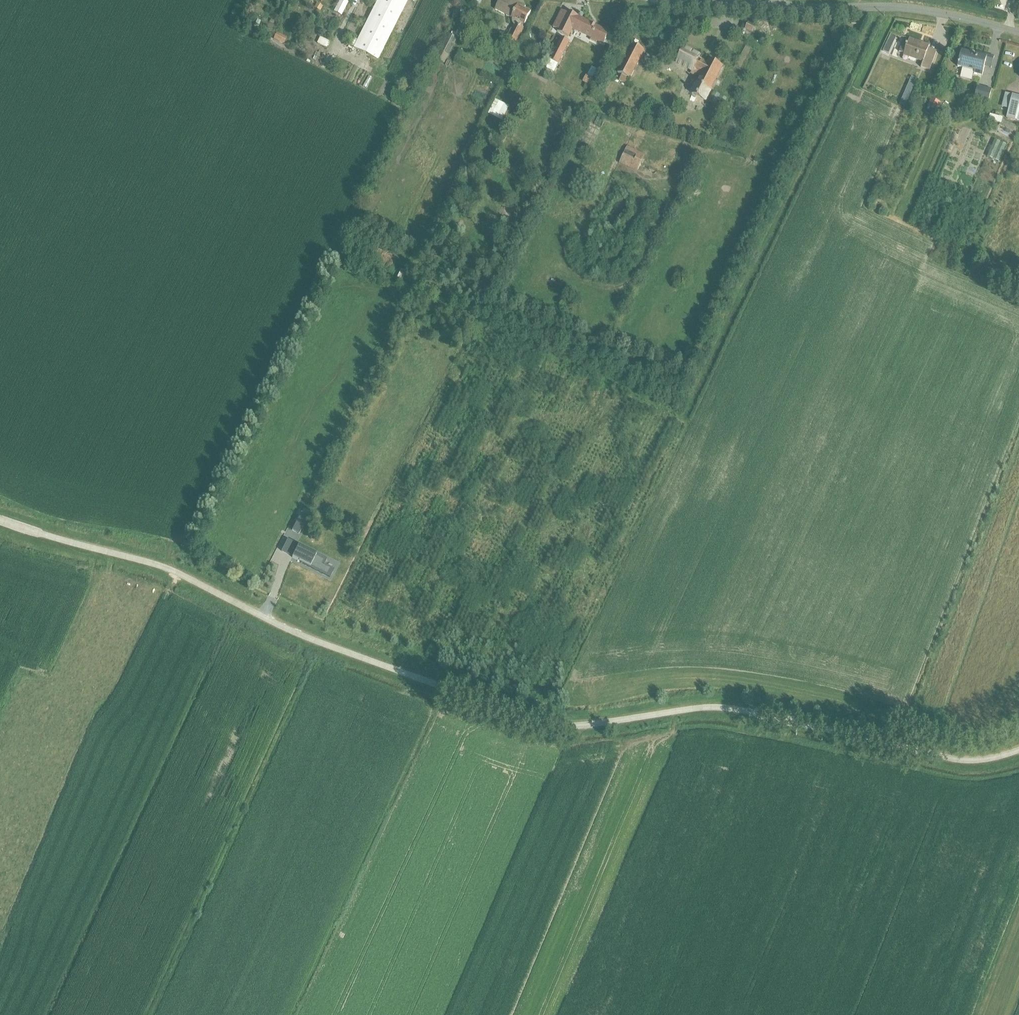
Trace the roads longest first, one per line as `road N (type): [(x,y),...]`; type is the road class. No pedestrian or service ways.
road 1 (unclassified): [(0,523),(171,571),(310,643),(567,729),(725,710),(966,761),(1018,753)]
road 2 (unclassified): [(1018,33),(900,9),(676,0)]

